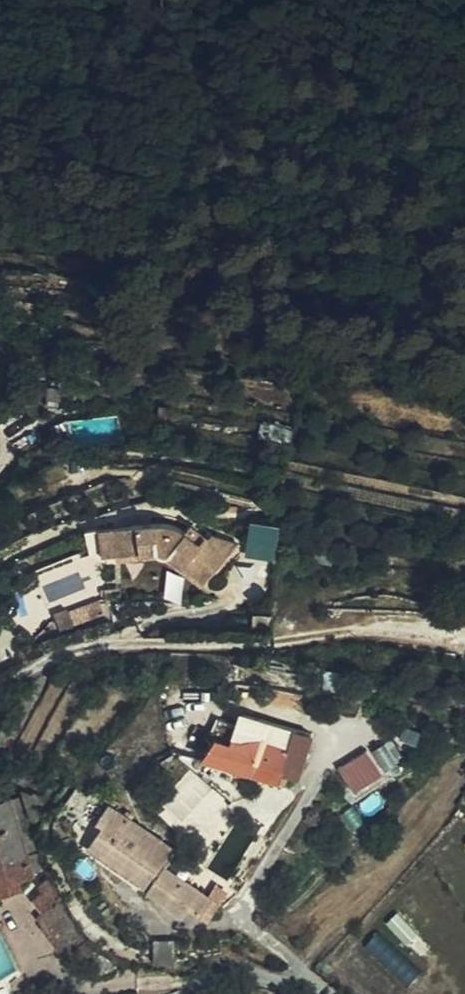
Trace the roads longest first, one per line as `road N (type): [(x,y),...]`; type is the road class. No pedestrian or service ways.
road 1 (residential): [(193,993),(238,975),(323,993)]

